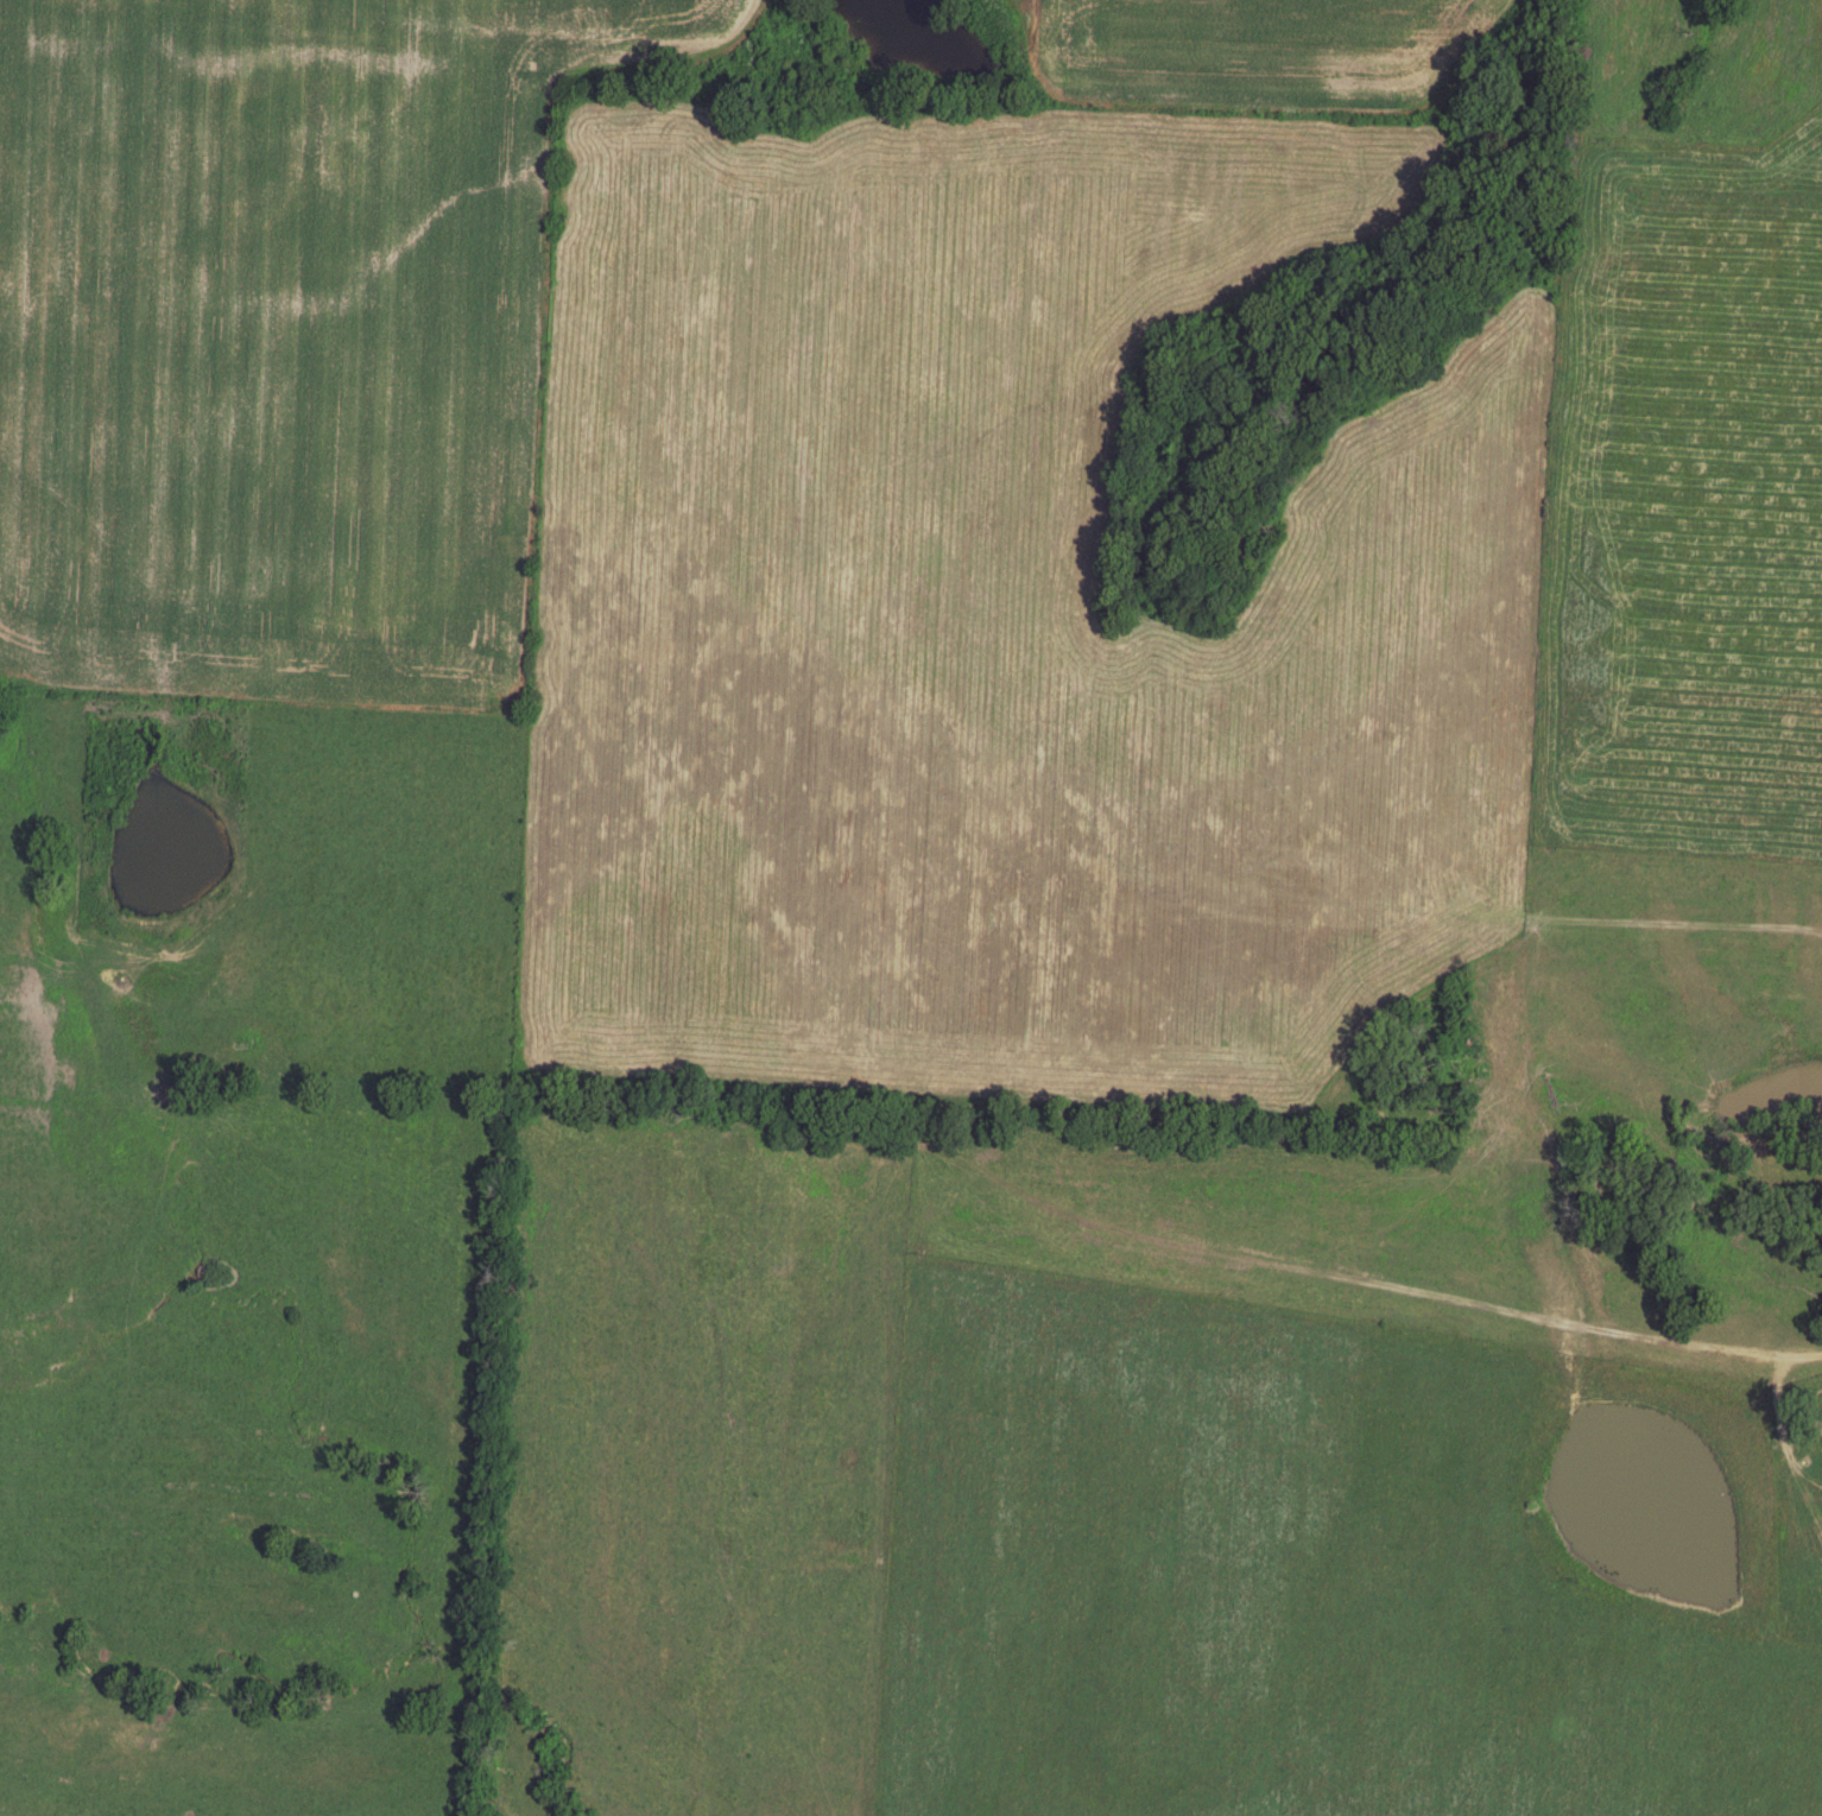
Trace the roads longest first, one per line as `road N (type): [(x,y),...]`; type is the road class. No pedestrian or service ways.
road 1 (track): [(1821,1354),(1689,1347),(1188,1251),(1120,1230),(951,1147),(923,1138),(896,1141),(887,1168),(880,1542),(855,1815)]
road 2 (track): [(1821,934),(1520,920)]

